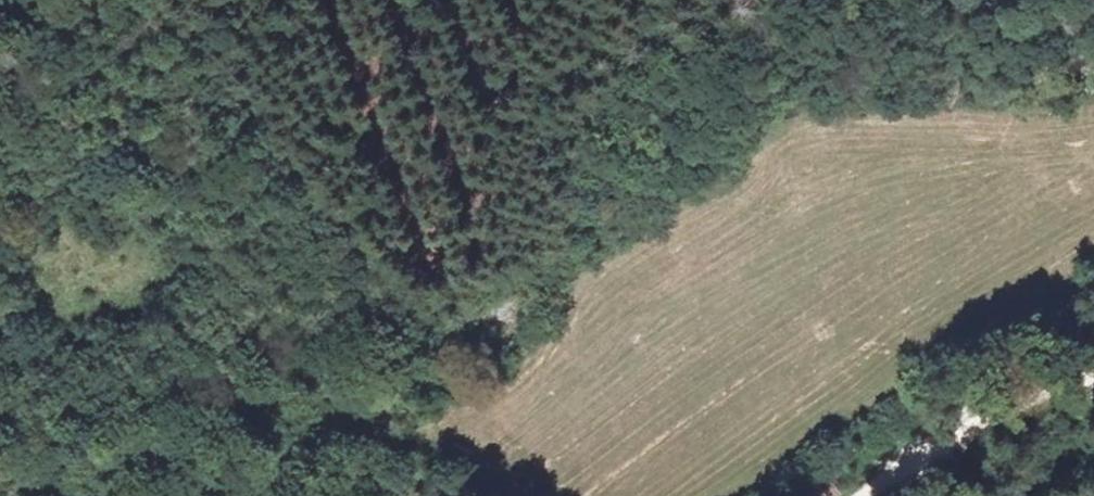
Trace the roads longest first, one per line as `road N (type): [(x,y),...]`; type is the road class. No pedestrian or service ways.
road 1 (track): [(281,495),(455,255),(535,34),(557,0)]

